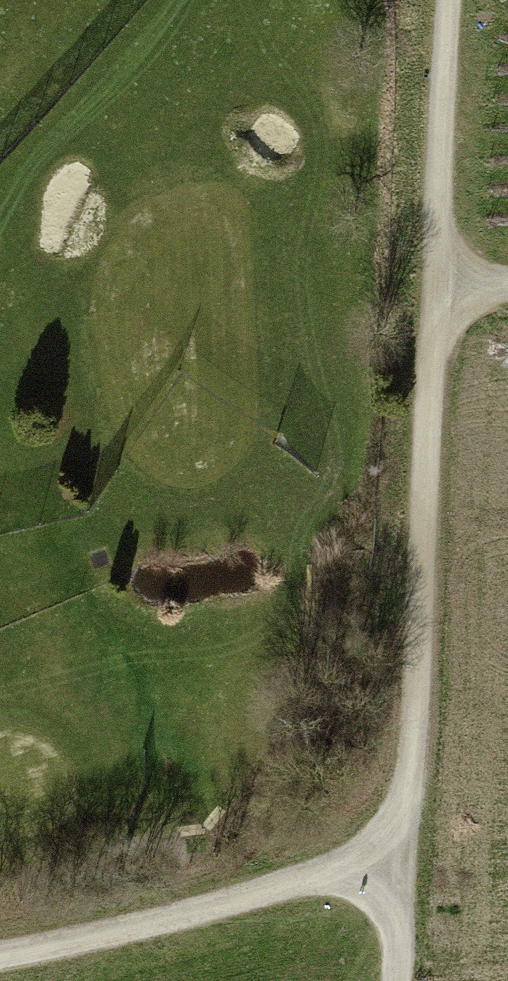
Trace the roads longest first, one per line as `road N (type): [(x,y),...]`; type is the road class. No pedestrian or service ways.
road 1 (track): [(434,285),(403,868)]
road 2 (track): [(0,954),(152,924),(311,877),(403,868)]
road 3 (track): [(449,0),(434,285)]

